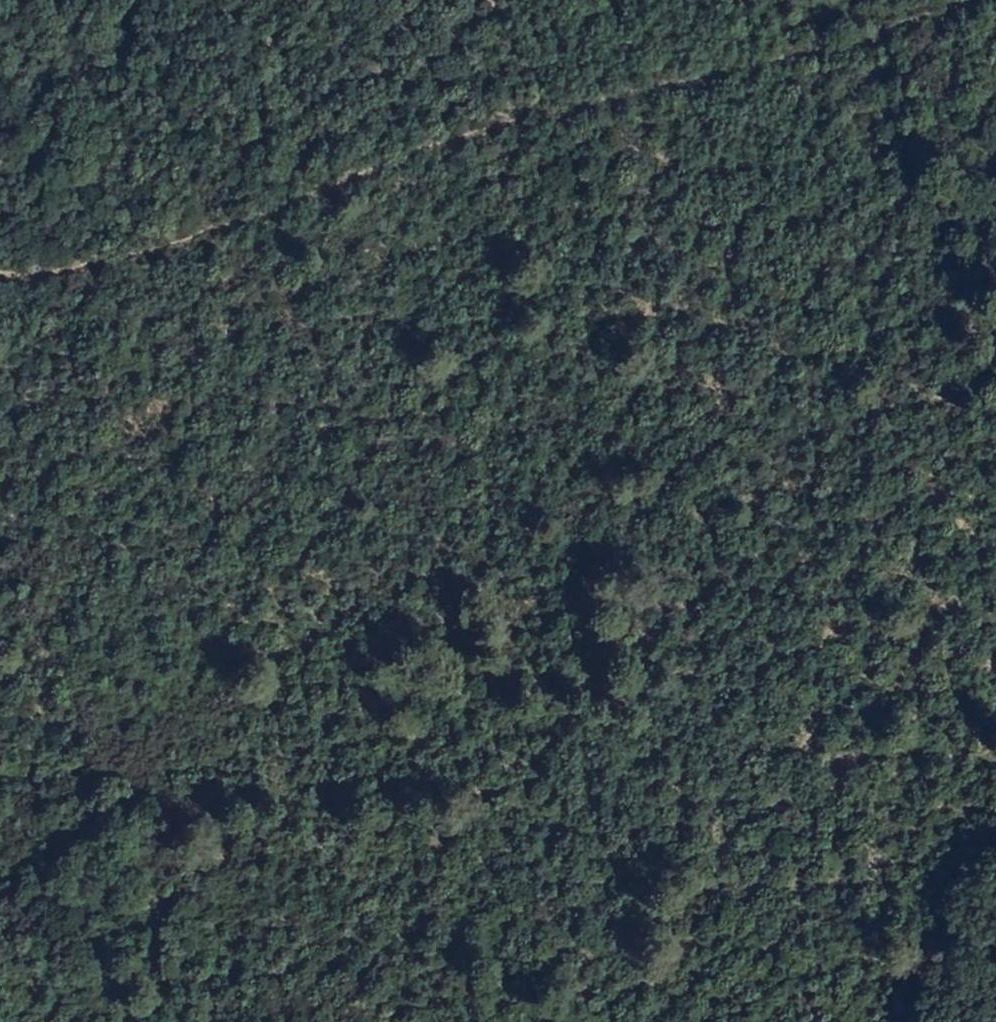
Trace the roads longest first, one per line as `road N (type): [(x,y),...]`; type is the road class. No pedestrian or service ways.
road 1 (track): [(0,240),(158,228),(494,113),(809,41),(913,0)]

